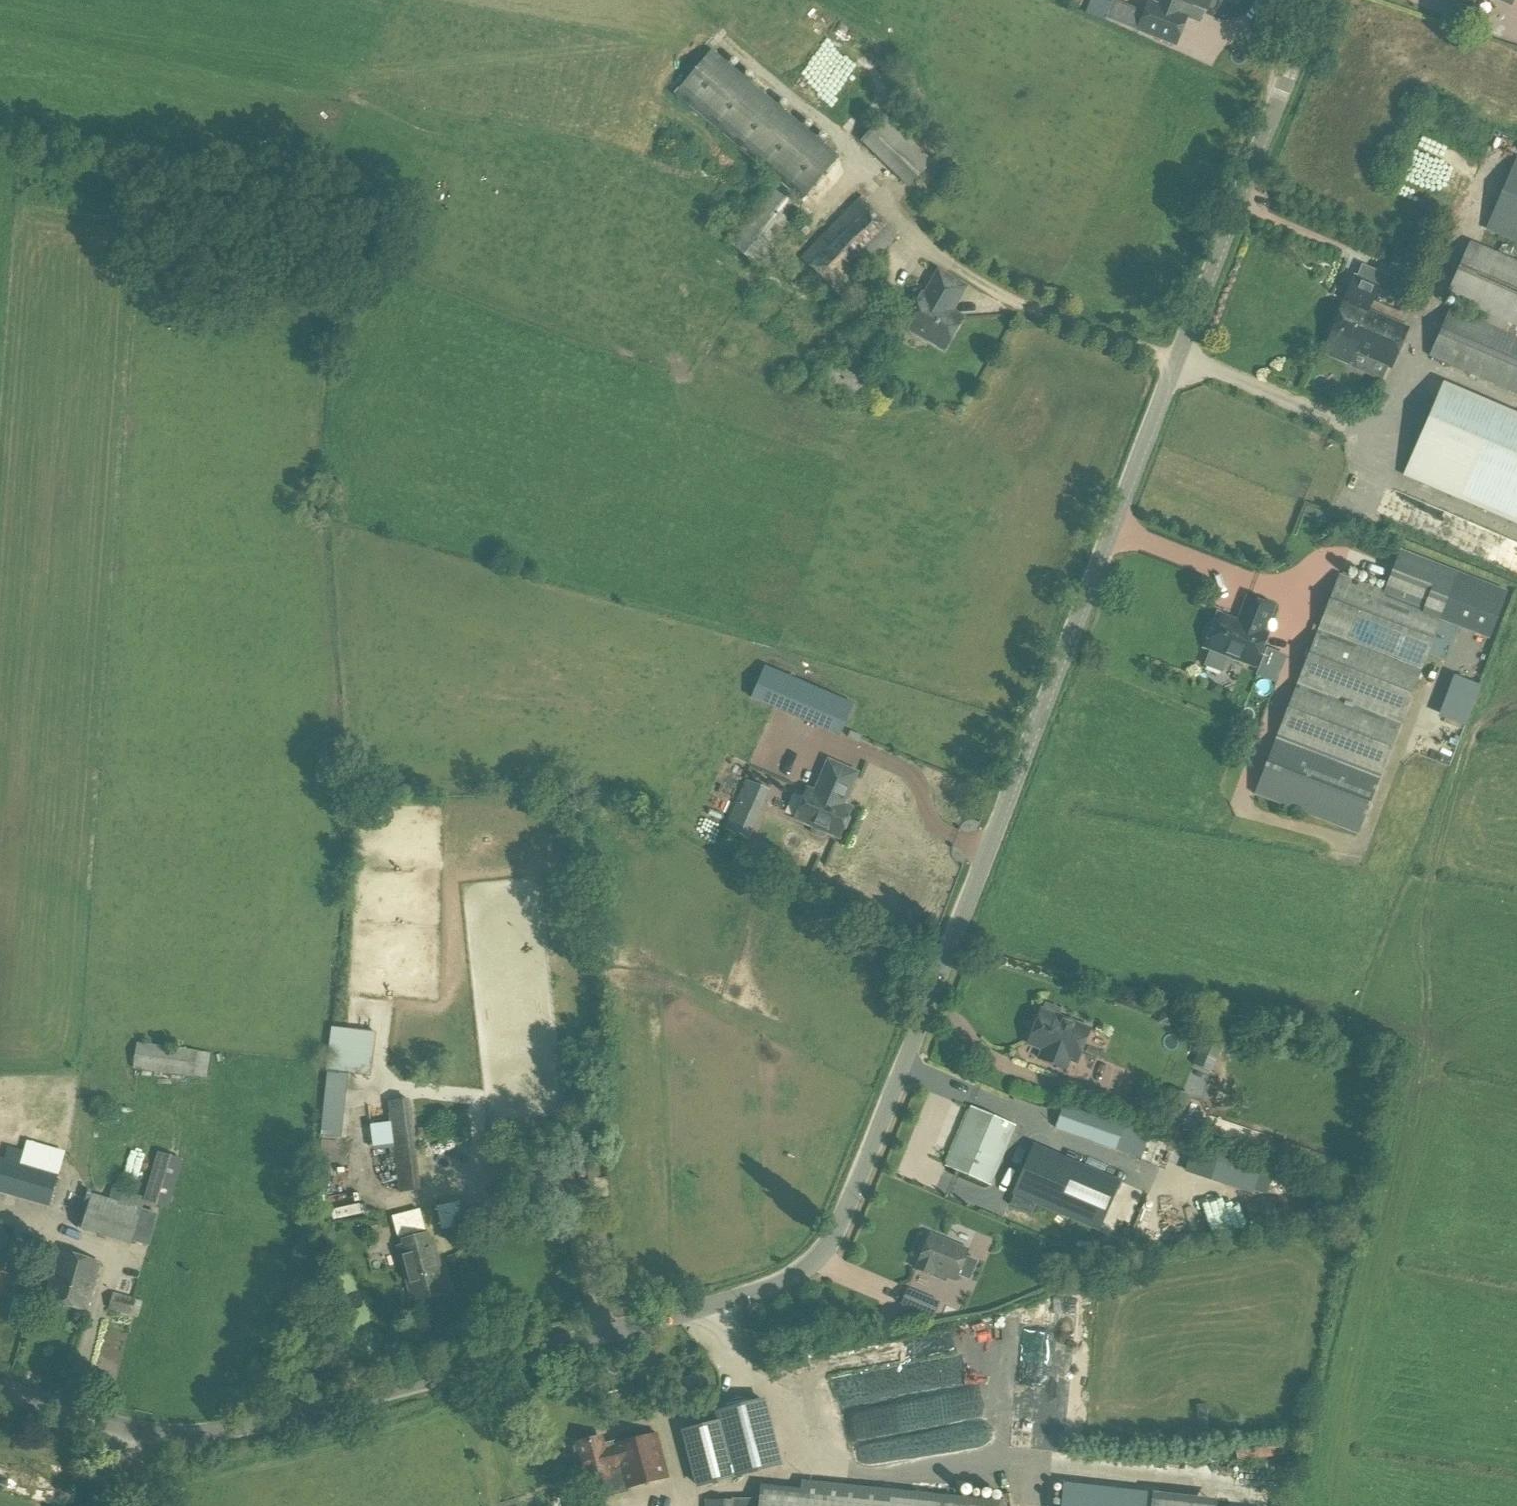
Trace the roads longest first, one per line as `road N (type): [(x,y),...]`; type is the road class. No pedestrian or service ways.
road 1 (unclassified): [(135,1433),(215,1437),(787,1288),(818,1263),(842,1230),(1319,0)]
road 2 (unclassified): [(0,1391),(135,1433)]

